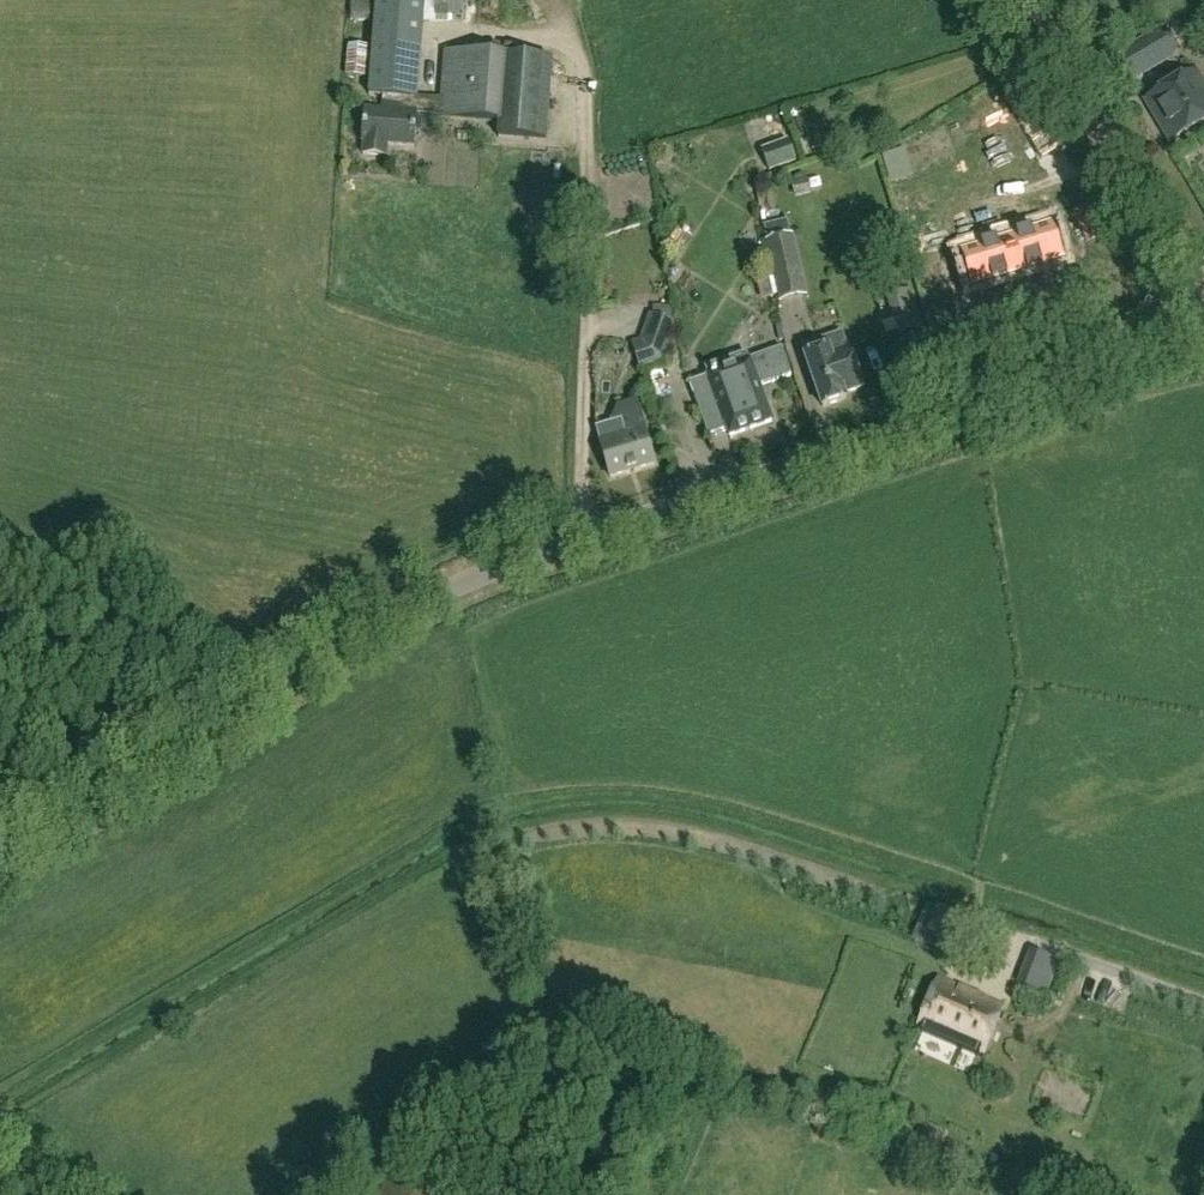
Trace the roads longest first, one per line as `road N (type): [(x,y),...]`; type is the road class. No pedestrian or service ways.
road 1 (unclassified): [(0,866),(462,584),(1163,345),(1203,311)]
road 2 (unclassified): [(1203,289),(1017,0)]

